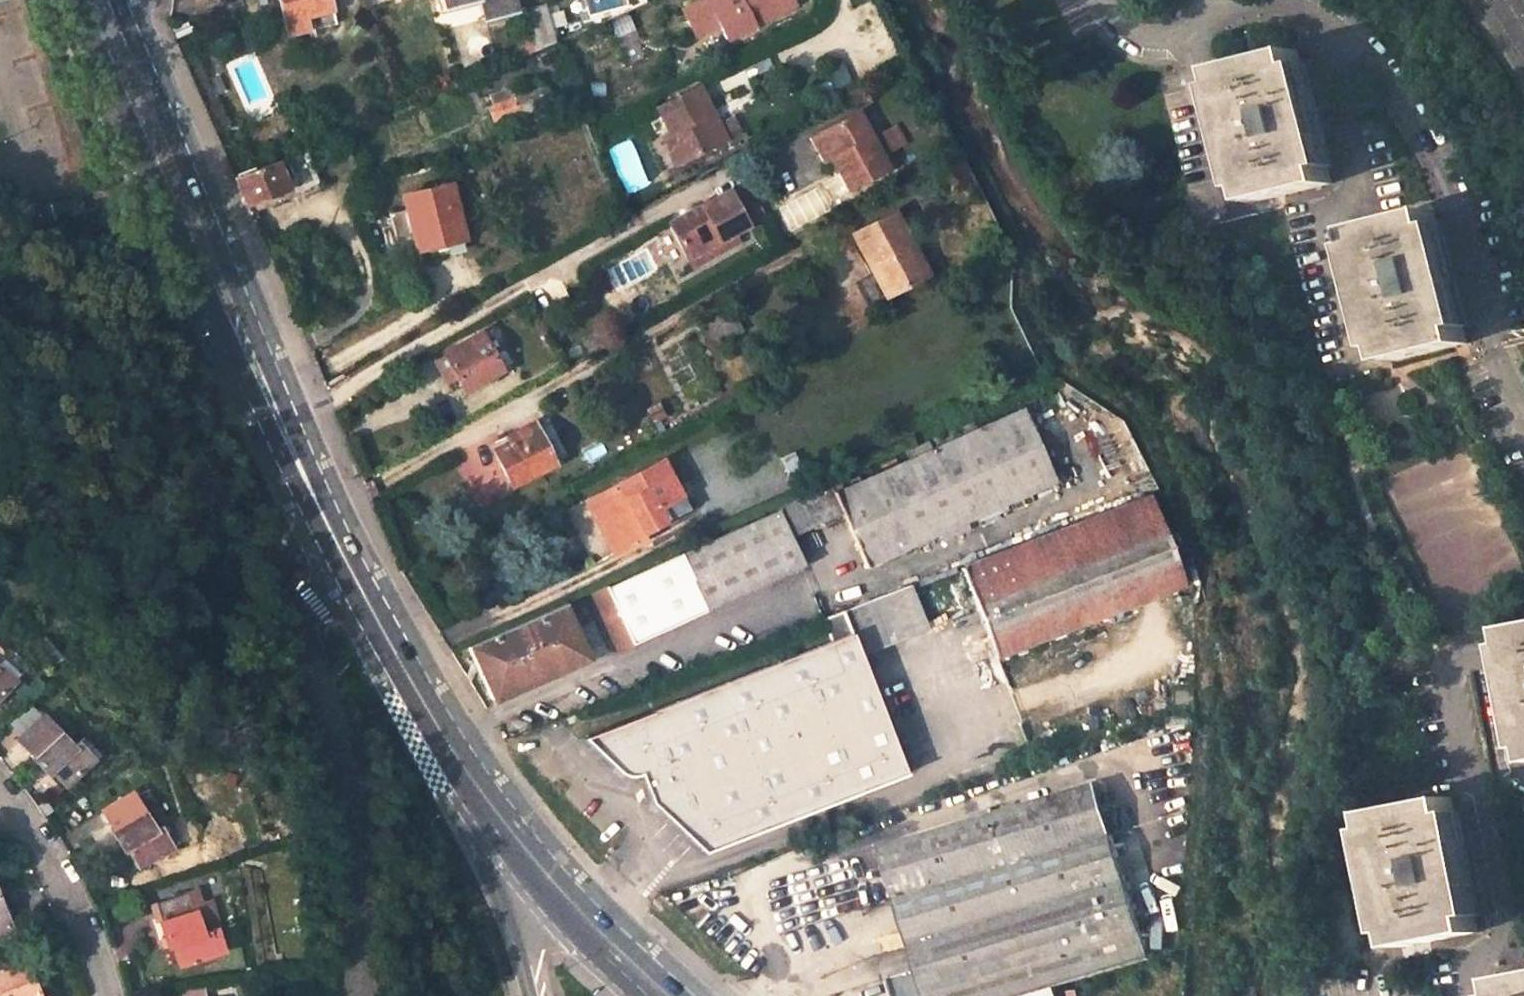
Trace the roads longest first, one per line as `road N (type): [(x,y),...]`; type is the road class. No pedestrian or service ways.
road 1 (primary): [(81,18),(263,431),(308,484)]
road 2 (primary): [(308,484),(296,415),(128,0)]
road 3 (residential): [(341,550),(311,608),(311,652),(347,790),(358,888),(349,995)]
road 4 (primary): [(500,821),(420,701),(341,550)]
road 5 (primary): [(666,995),(500,821)]
road 6 (residential): [(98,995),(77,917),(23,830),(0,813)]
road 7 (unclassified): [(500,821),(522,995)]

